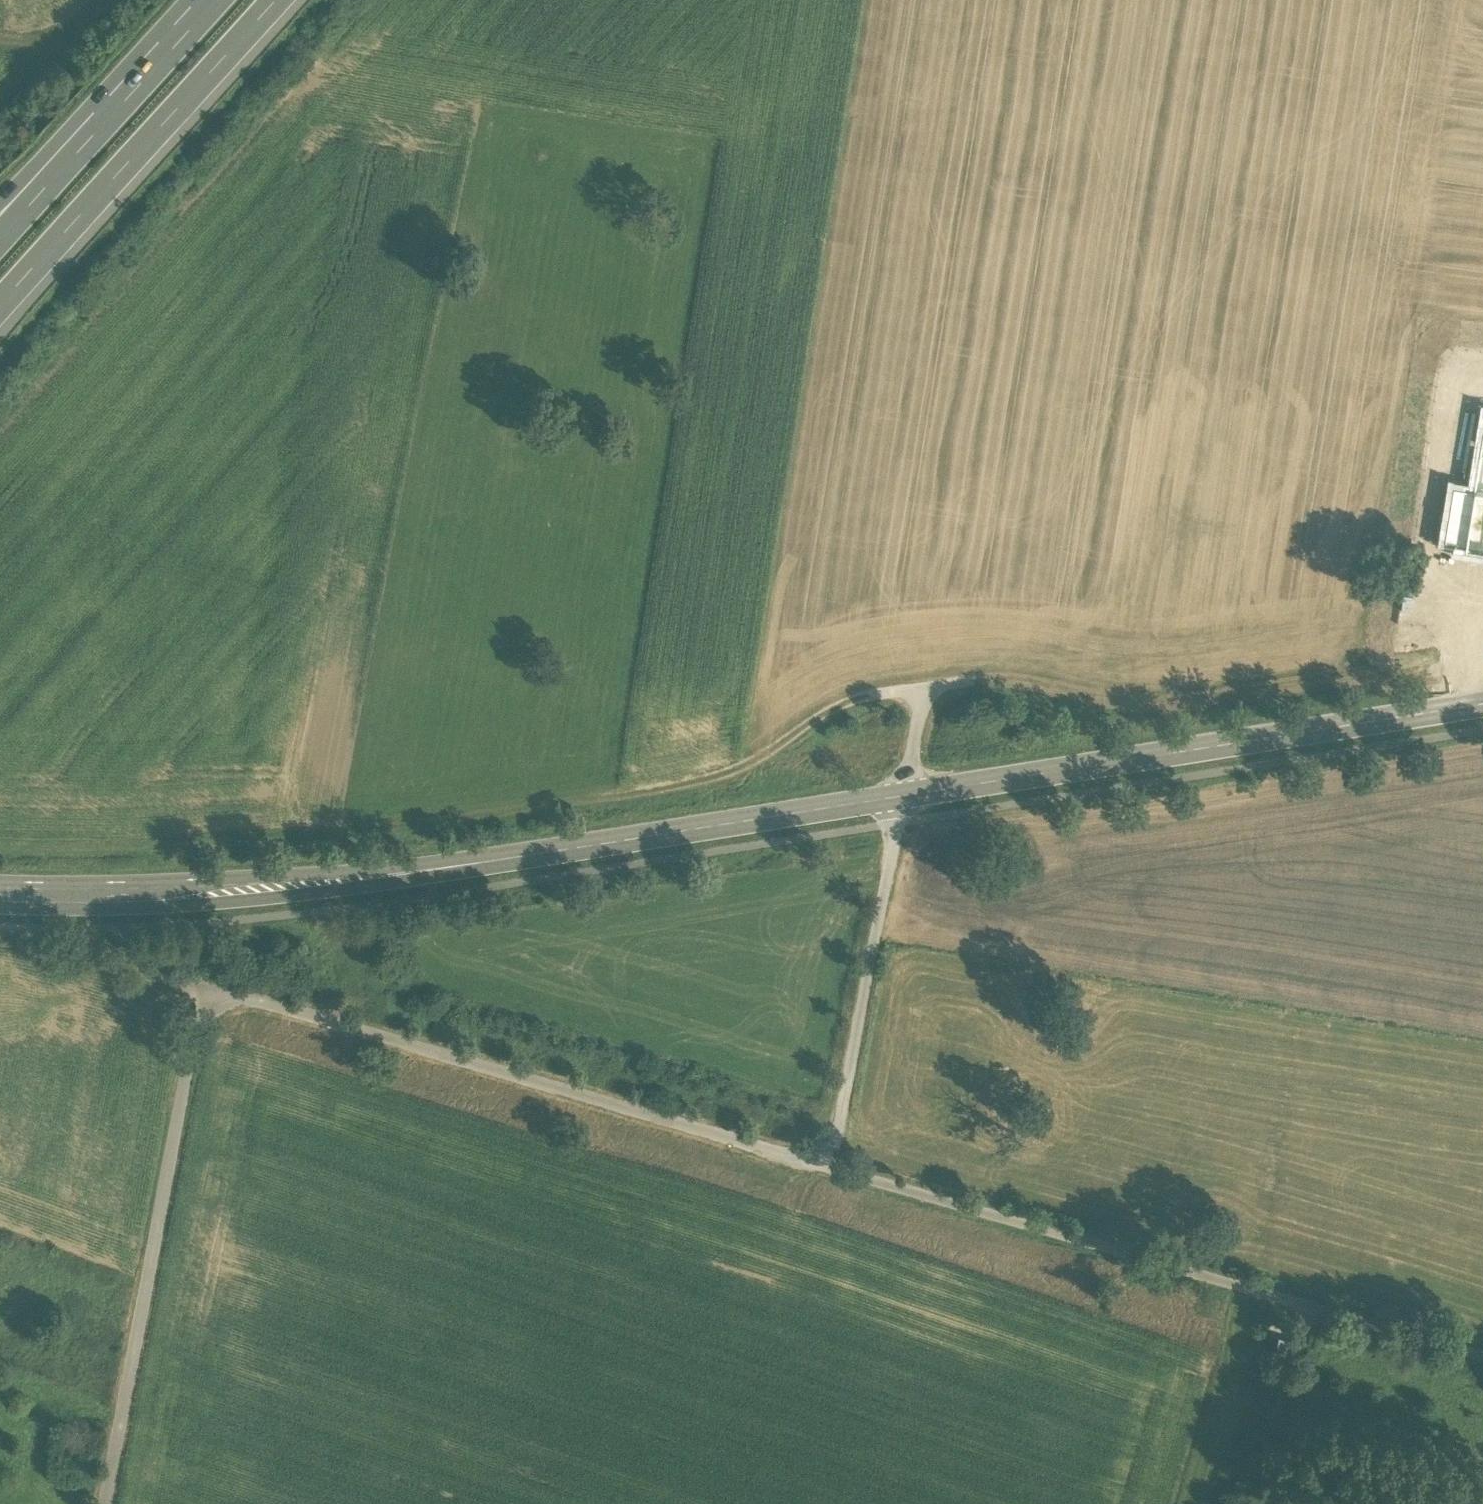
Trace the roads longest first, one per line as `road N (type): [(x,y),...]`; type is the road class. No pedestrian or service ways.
road 1 (secondary): [(0,893),(220,893),(481,868),(1482,704)]
road 2 (track): [(0,839),(168,839),(456,817),(627,793),(728,776),(856,698),(986,679)]
road 3 (track): [(825,1168),(1482,1361)]
road 4 (track): [(202,987),(825,1168)]
road 5 (track): [(104,1503),(202,987)]
road 6 (track): [(825,1168),(923,690)]
road 7 (motorway): [(0,301),(274,0)]
road 8 (track): [(1358,673),(1147,703),(986,679)]
road 9 (motorway): [(113,107),(0,233)]
road 10 (track): [(130,0),(77,55),(0,45)]
road 11 (motorway): [(113,107),(0,200)]
road 12 (motorway): [(211,0),(113,107)]

